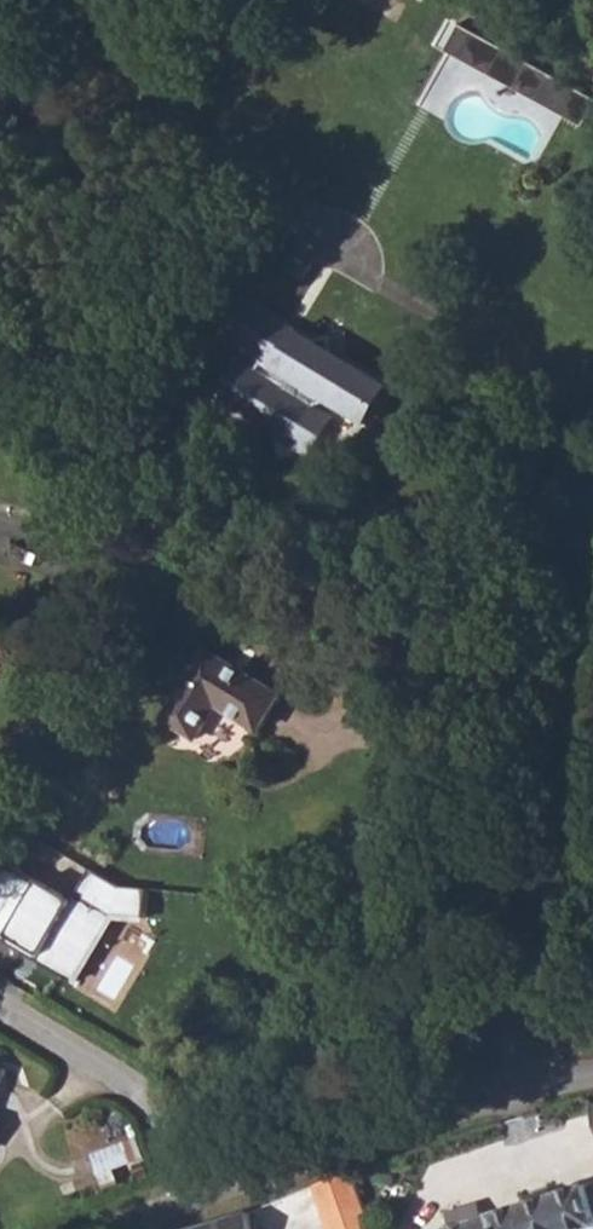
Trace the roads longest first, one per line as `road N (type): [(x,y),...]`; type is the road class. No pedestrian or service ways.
road 1 (residential): [(496,1104),(561,719),(573,578),(592,496)]
road 2 (residential): [(215,1198),(496,1104)]
road 3 (residential): [(215,1198),(156,1111),(0,1011)]

